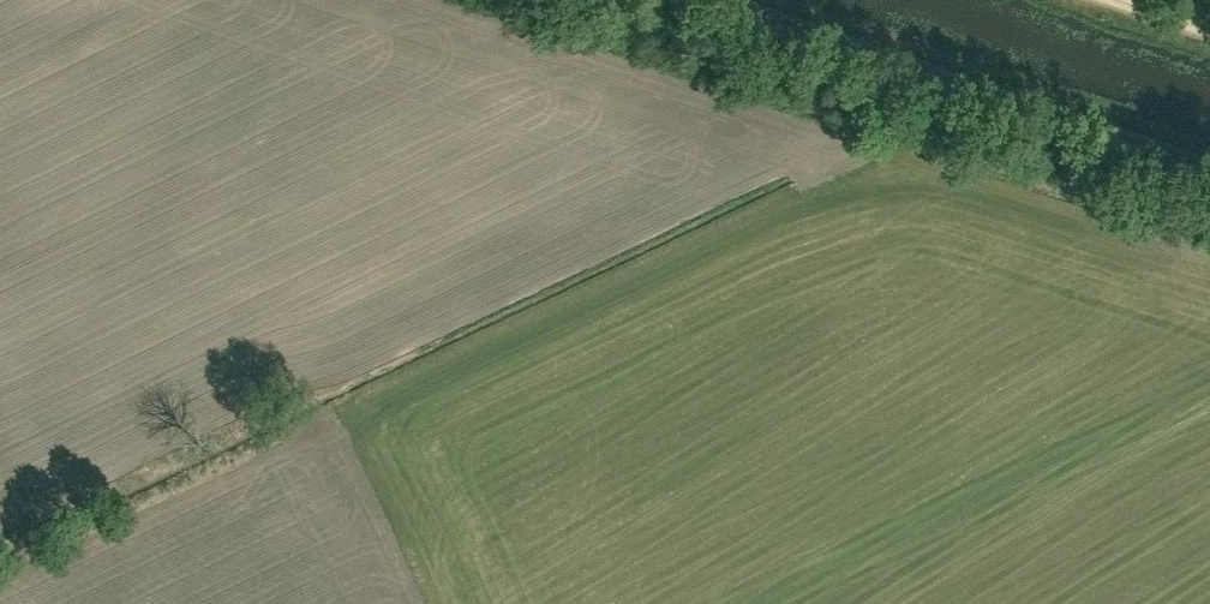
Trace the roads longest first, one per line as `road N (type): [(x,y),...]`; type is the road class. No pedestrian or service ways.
road 1 (track): [(1209,178),(691,0)]

